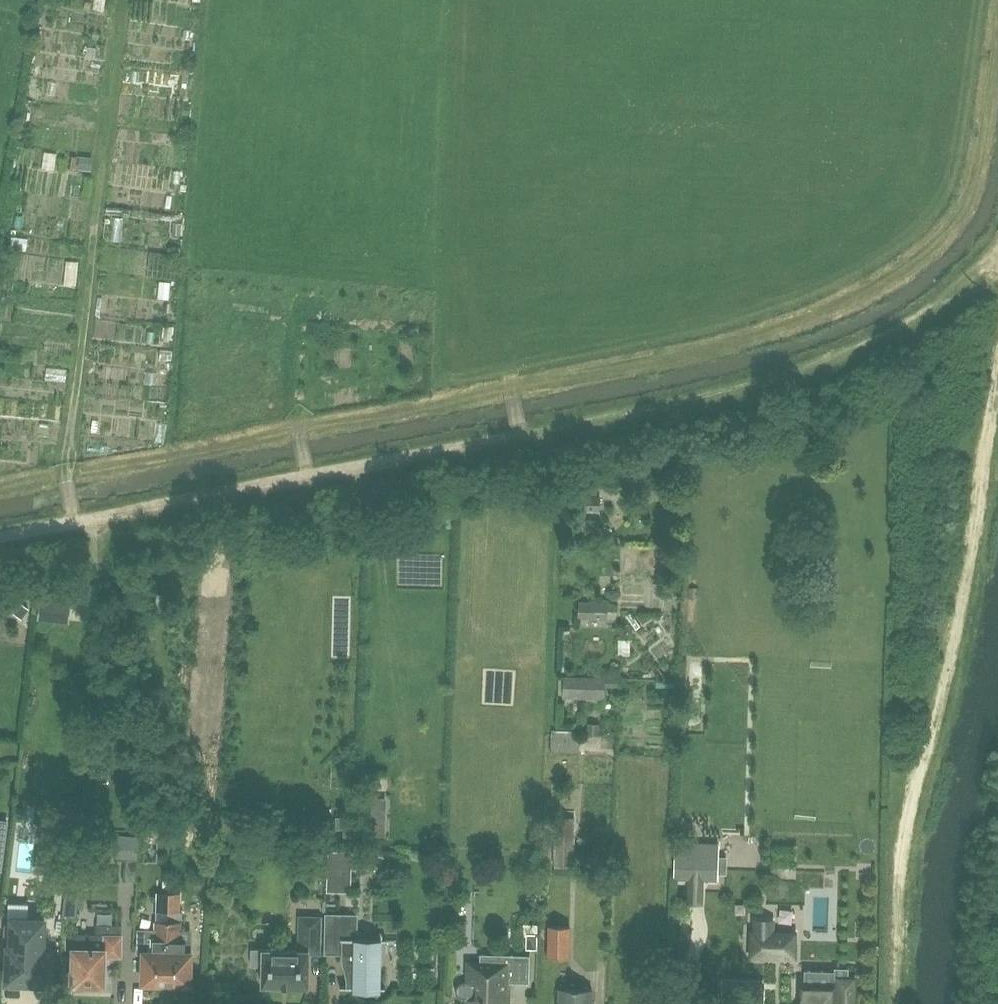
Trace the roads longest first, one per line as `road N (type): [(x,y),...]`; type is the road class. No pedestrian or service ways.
road 1 (track): [(521,436),(0,537)]
road 2 (track): [(74,521),(66,463),(121,0)]

